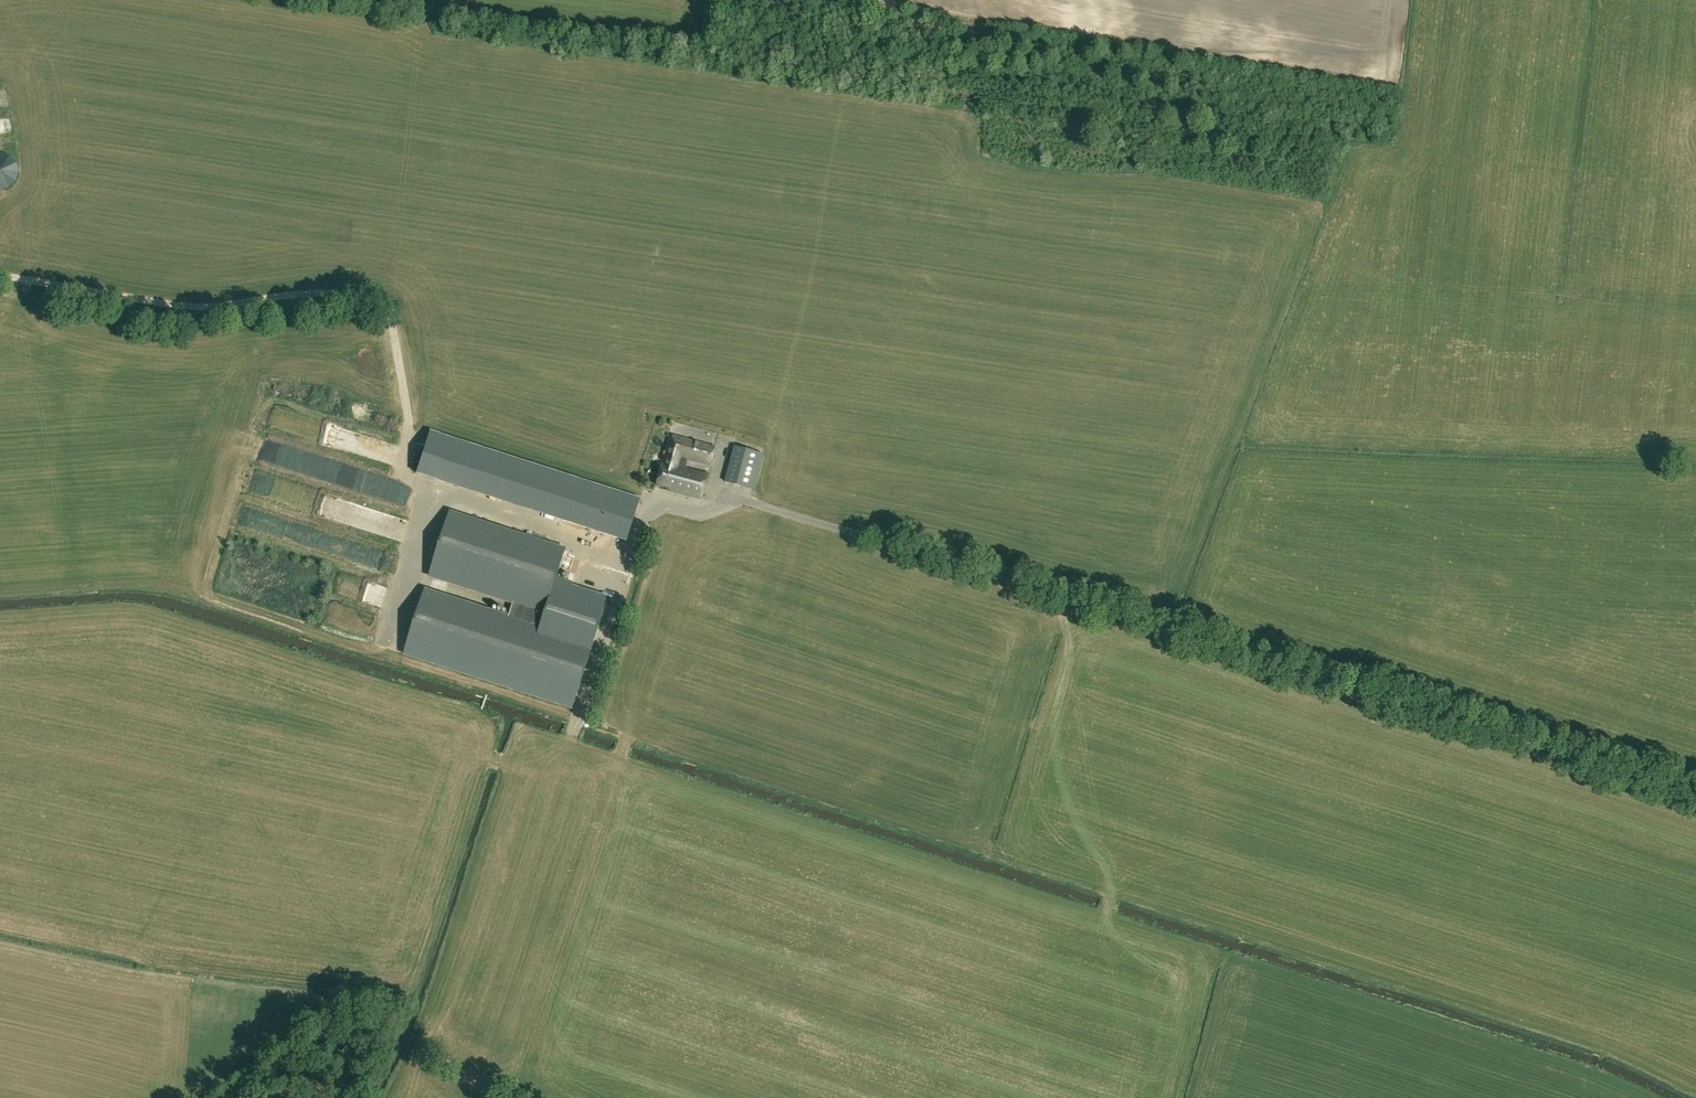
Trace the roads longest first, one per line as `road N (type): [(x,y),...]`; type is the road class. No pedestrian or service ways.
road 1 (unclassified): [(302,0),(422,21),(431,40),(427,71)]

